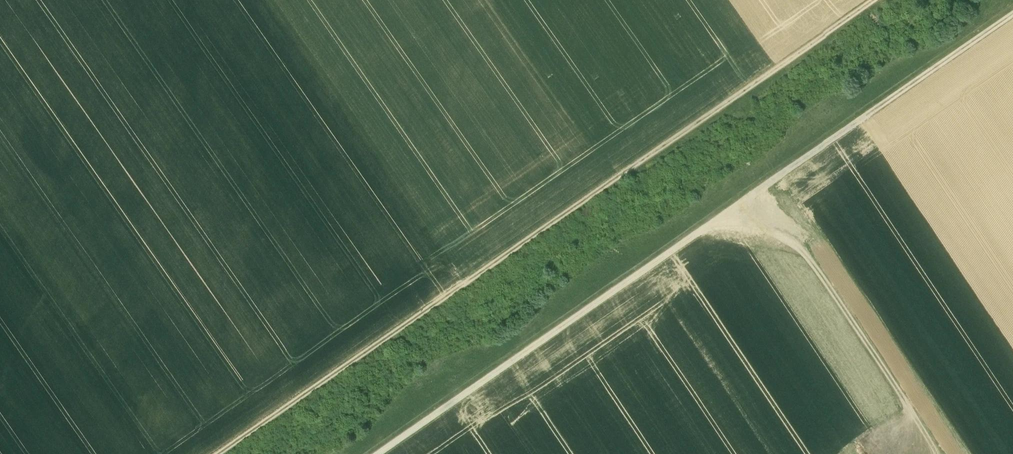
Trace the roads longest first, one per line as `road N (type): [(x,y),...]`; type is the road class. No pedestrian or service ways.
road 1 (track): [(220,453),(873,0)]
road 2 (track): [(380,453),(1012,16)]

